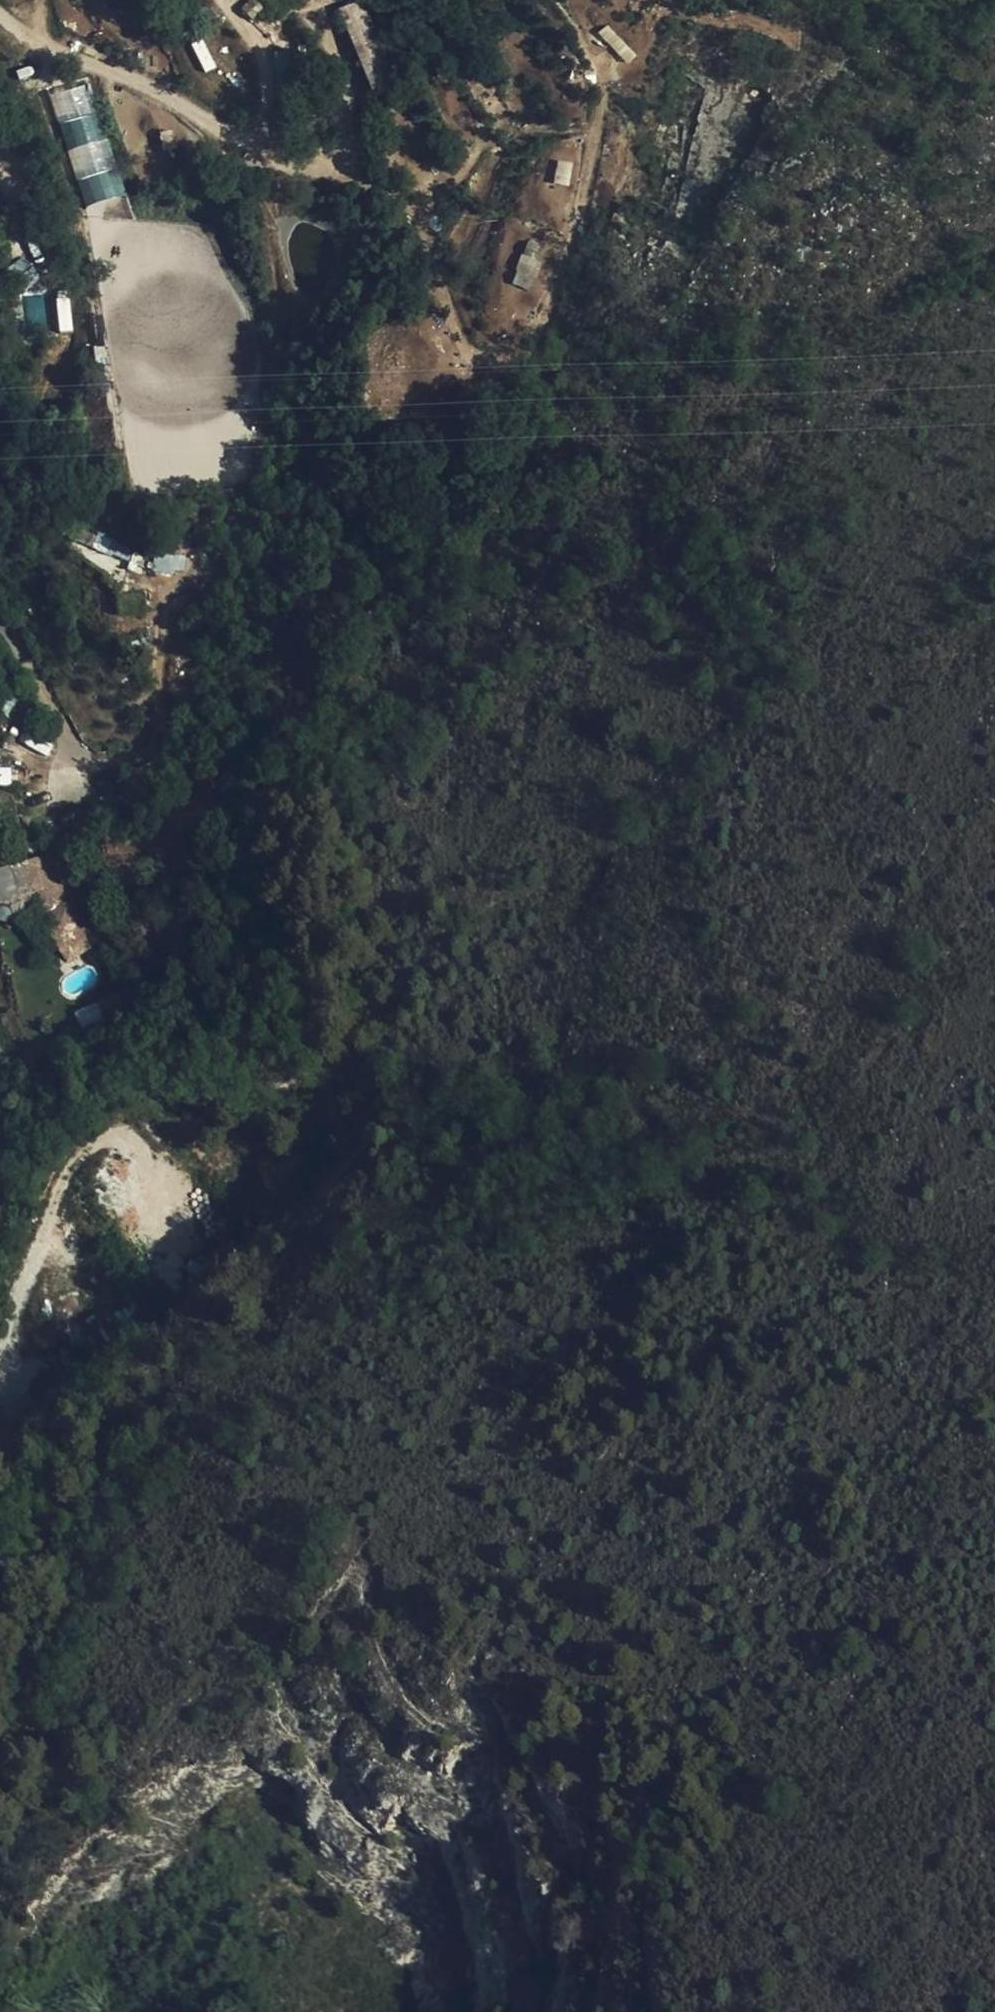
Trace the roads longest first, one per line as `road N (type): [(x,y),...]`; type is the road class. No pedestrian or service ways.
road 1 (track): [(225,0),(274,59),(279,138),(269,148),(31,38),(0,11)]

